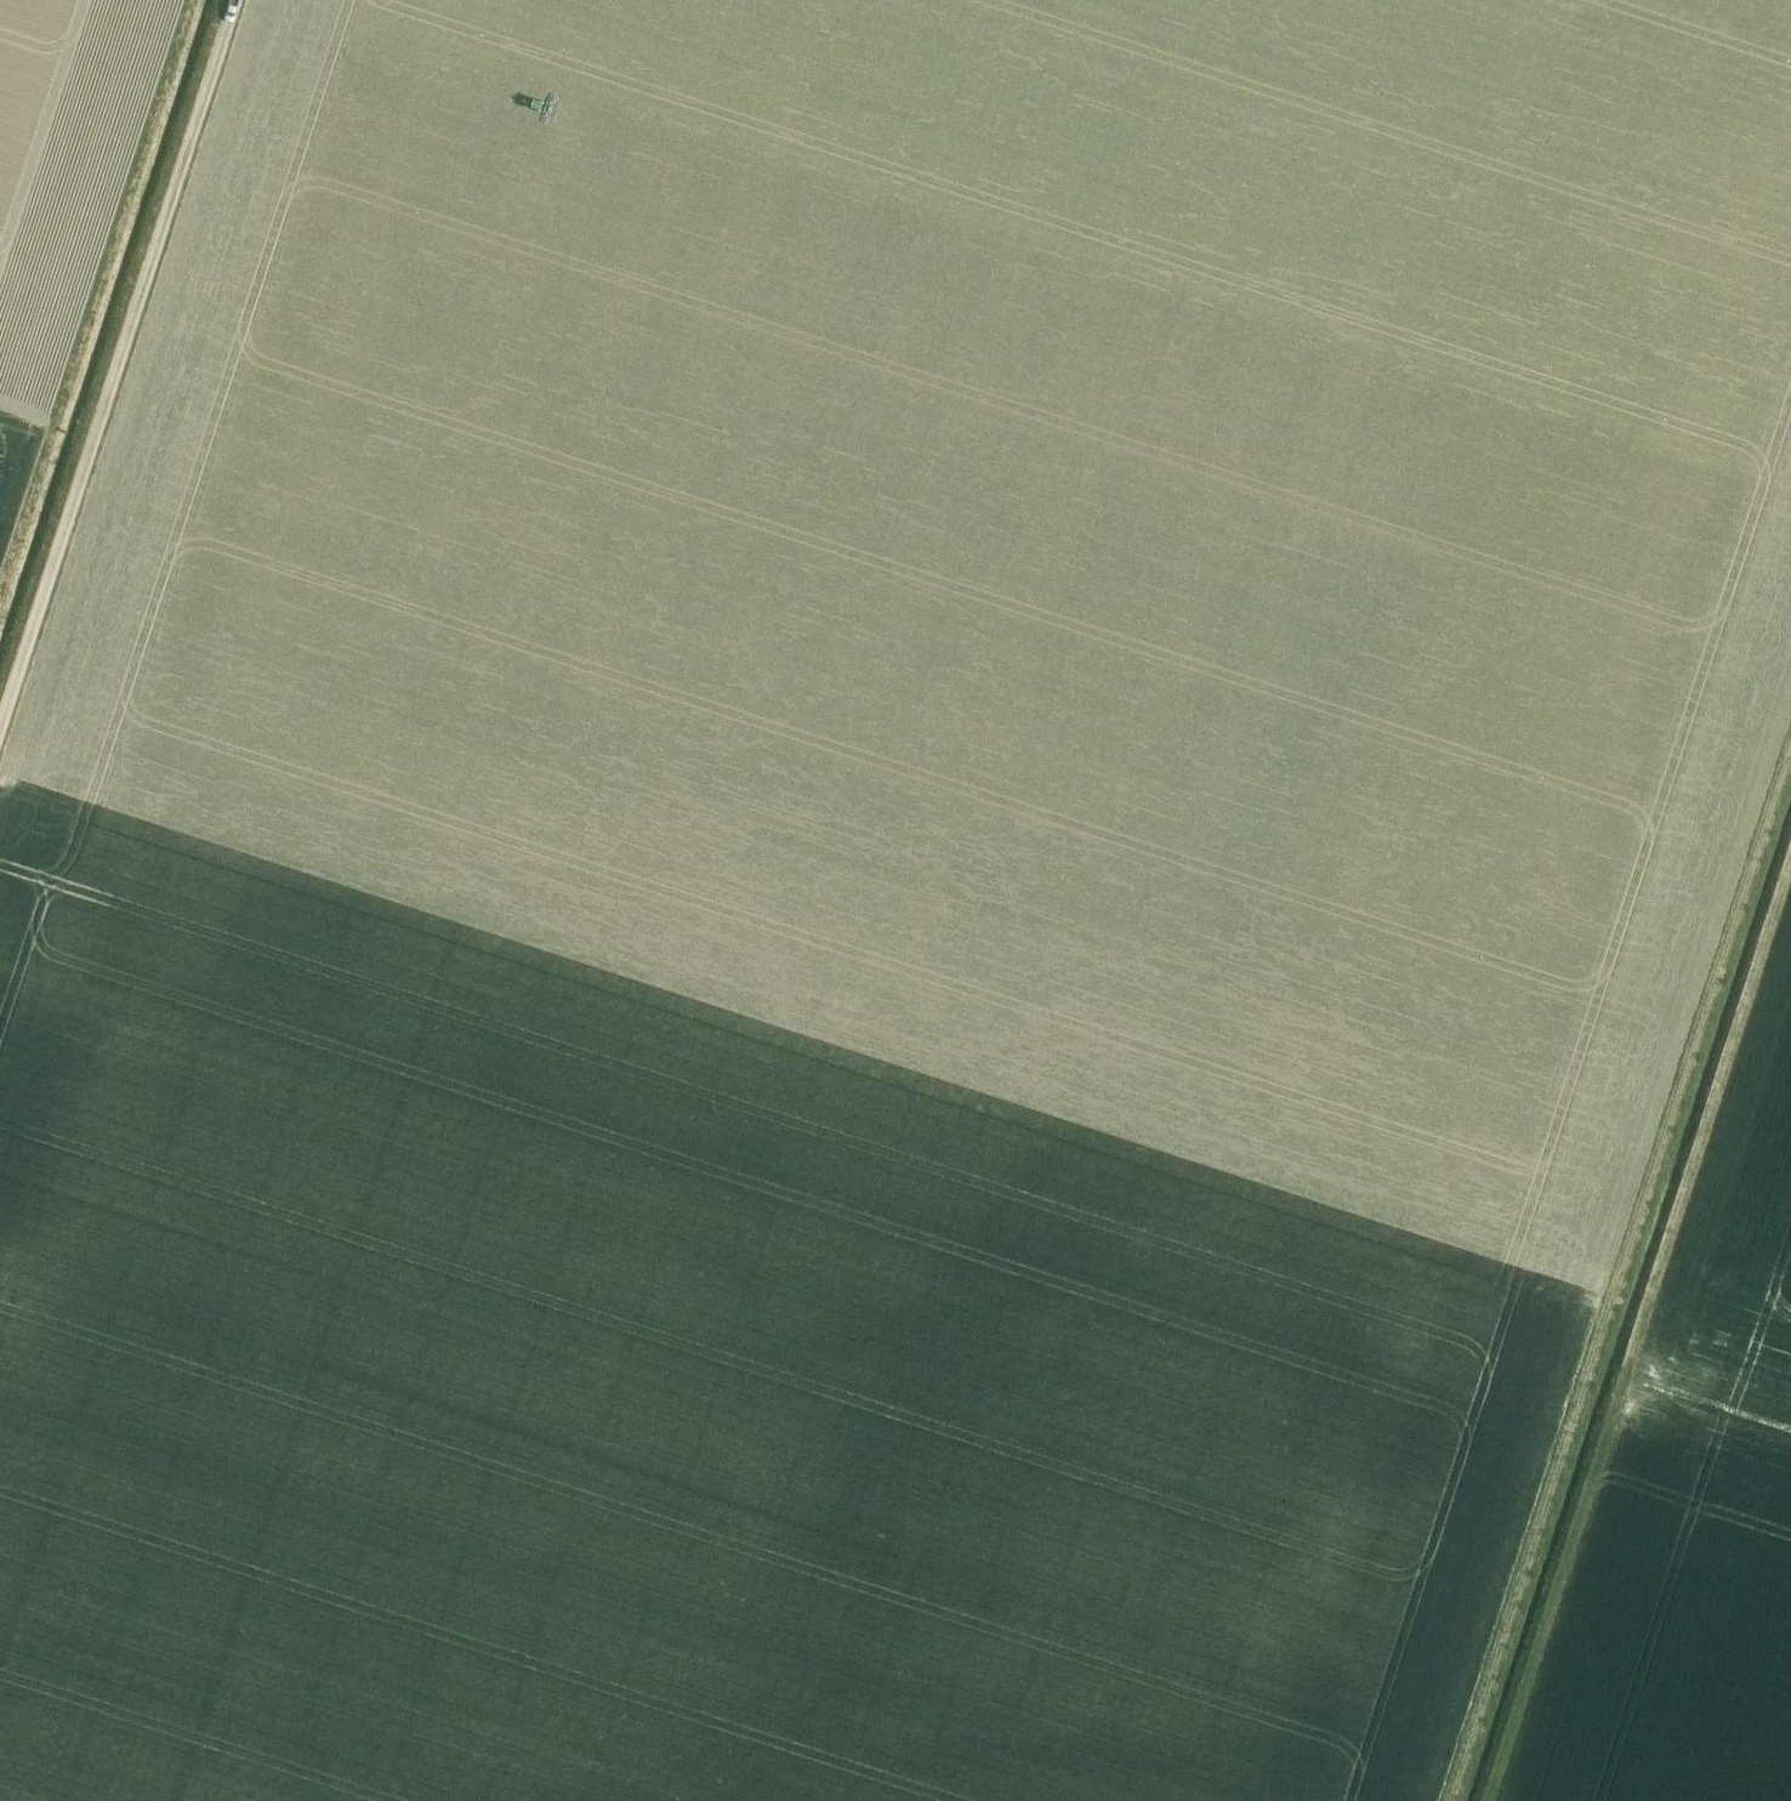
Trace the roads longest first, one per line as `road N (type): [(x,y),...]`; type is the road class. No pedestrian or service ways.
road 1 (track): [(240,0),(0,741)]

